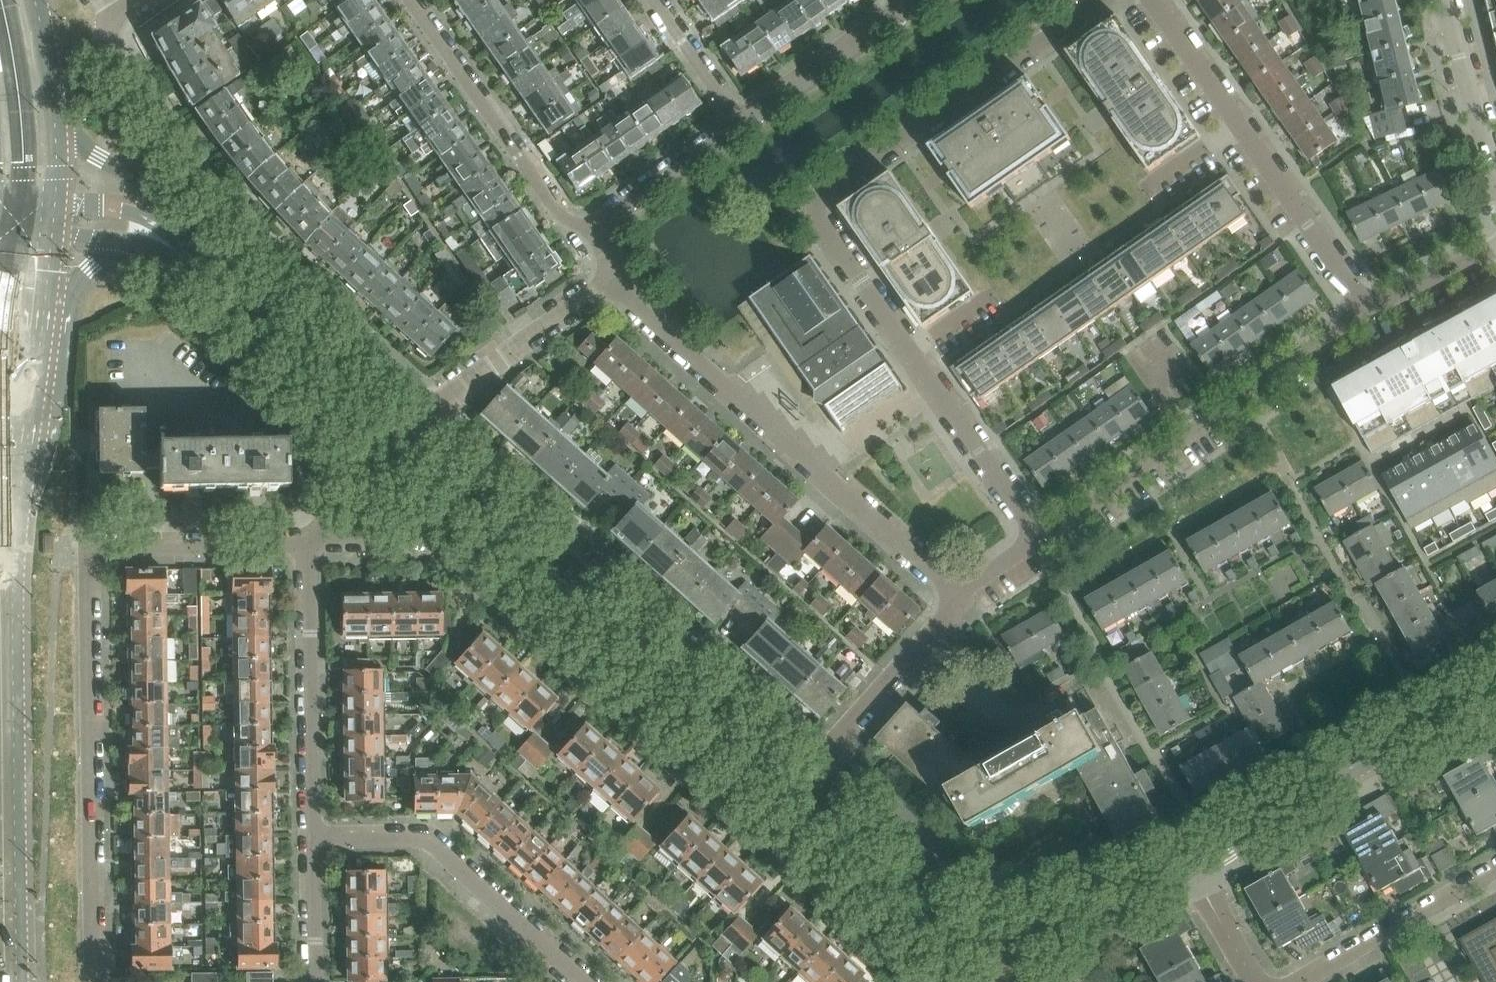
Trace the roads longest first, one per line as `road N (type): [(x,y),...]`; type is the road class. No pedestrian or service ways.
road 1 (residential): [(921,981),(744,834),(432,539),(307,544)]
road 2 (residential): [(97,981),(89,546),(307,544)]
road 3 (residential): [(910,352),(815,204),(1103,0)]
road 4 (residential): [(817,757),(423,411)]
road 5 (residential): [(423,411),(262,264),(207,197),(130,81),(109,19)]
road 6 (residential): [(957,599),(611,283)]
road 7 (secondary): [(785,791),(457,502)]
road 8 (residential): [(1039,541),(1366,306)]
road 9 (secondary): [(0,613),(5,981)]
road 10 (secondary): [(1191,861),(1495,685)]
road 11 (residential): [(581,981),(425,838),(314,839)]
road 12 (residential): [(600,234),(557,207),(413,0)]
road 13 (secondary): [(1135,894),(1053,931),(1008,936),(966,931),(928,914),(862,865)]
road 14 (residential): [(314,839),(307,544)]
road 15 (residential): [(1039,541),(910,352)]
road 16 (residential): [(423,411),(611,283)]
road 17 (residential): [(1298,981),(1495,870)]
road 18 (residential): [(1366,306),(1241,127)]
road 19 (secondary): [(207,275),(174,201),(57,132)]
road 20 (residential): [(817,757),(957,599)]
road 21 (residential): [(740,123),(909,5)]
road 22 (secondary): [(207,275),(158,221),(135,211),(53,203)]
road 23 (residential): [(600,234),(619,208),(740,123)]
road 24 (residential): [(1495,168),(1447,0)]
road 25 (residential): [(1241,127),(1151,0)]
road 26 (residential): [(740,123),(653,0)]
road 27 (residential): [(316,981),(314,839)]
road 28 (residential): [(1366,306),(1495,248)]
road 29 (residential): [(1257,981),(1191,861)]
road 30 (secondary): [(57,132),(47,40),(34,0)]
road 31 (secondary): [(305,367),(207,275)]
road 32 (secondary): [(0,414),(48,298)]
road 33 (residential): [(307,544),(388,452)]
road 34 (secondary): [(405,433),(351,389),(305,367)]

